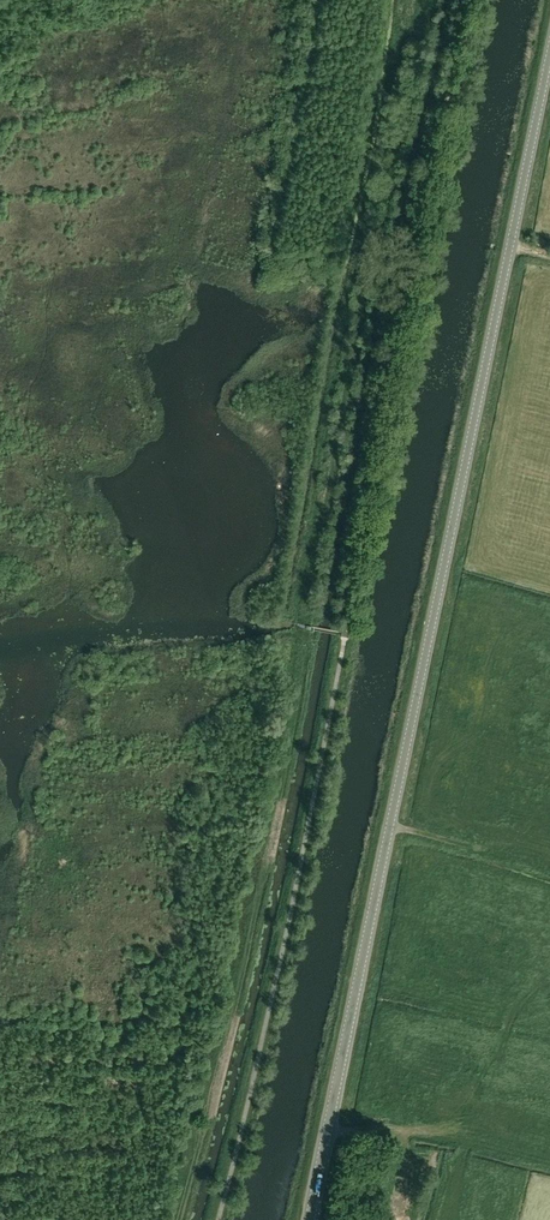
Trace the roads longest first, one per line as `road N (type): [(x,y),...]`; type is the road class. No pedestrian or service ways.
road 1 (tertiary): [(310,1219),(549,49)]
road 2 (track): [(181,1219),(263,881),(309,639)]

